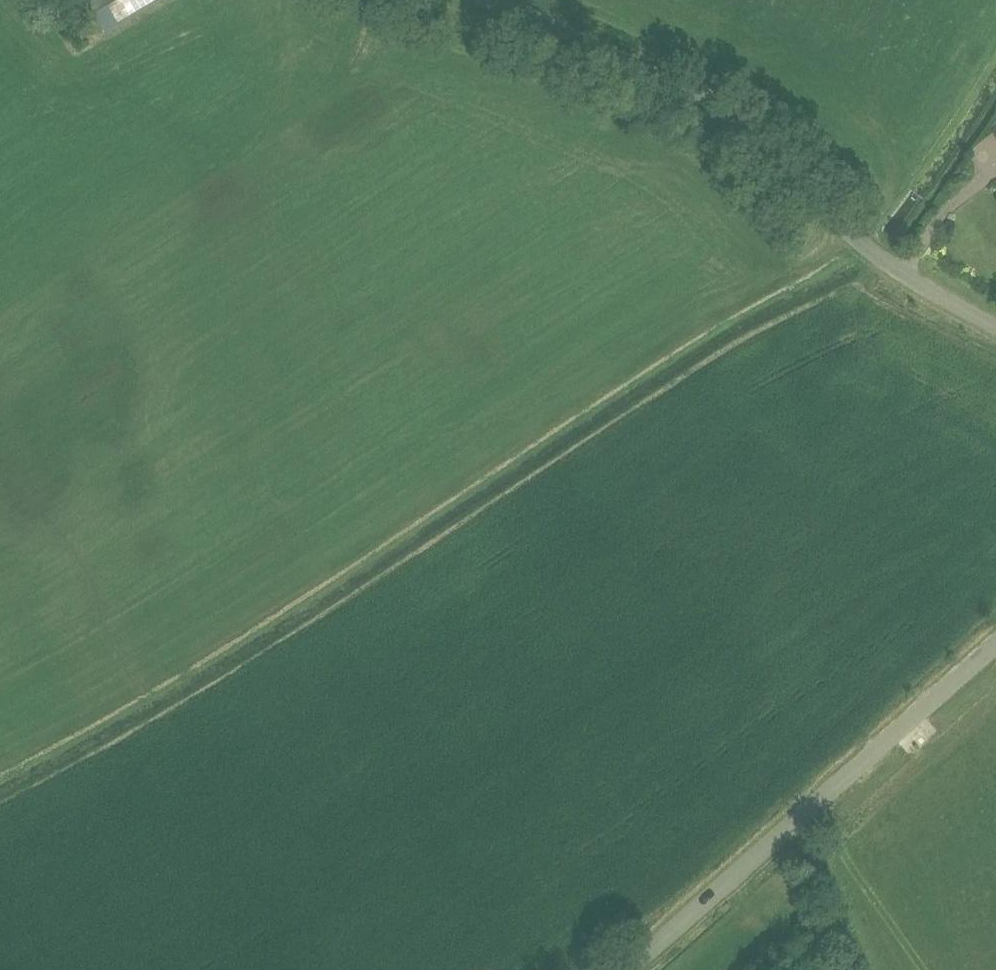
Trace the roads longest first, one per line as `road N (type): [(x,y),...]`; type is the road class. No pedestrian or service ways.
road 1 (unclassified): [(995,323),(882,251),(813,168),(727,97),(512,0)]
road 2 (unclassified): [(629,969),(995,645)]

